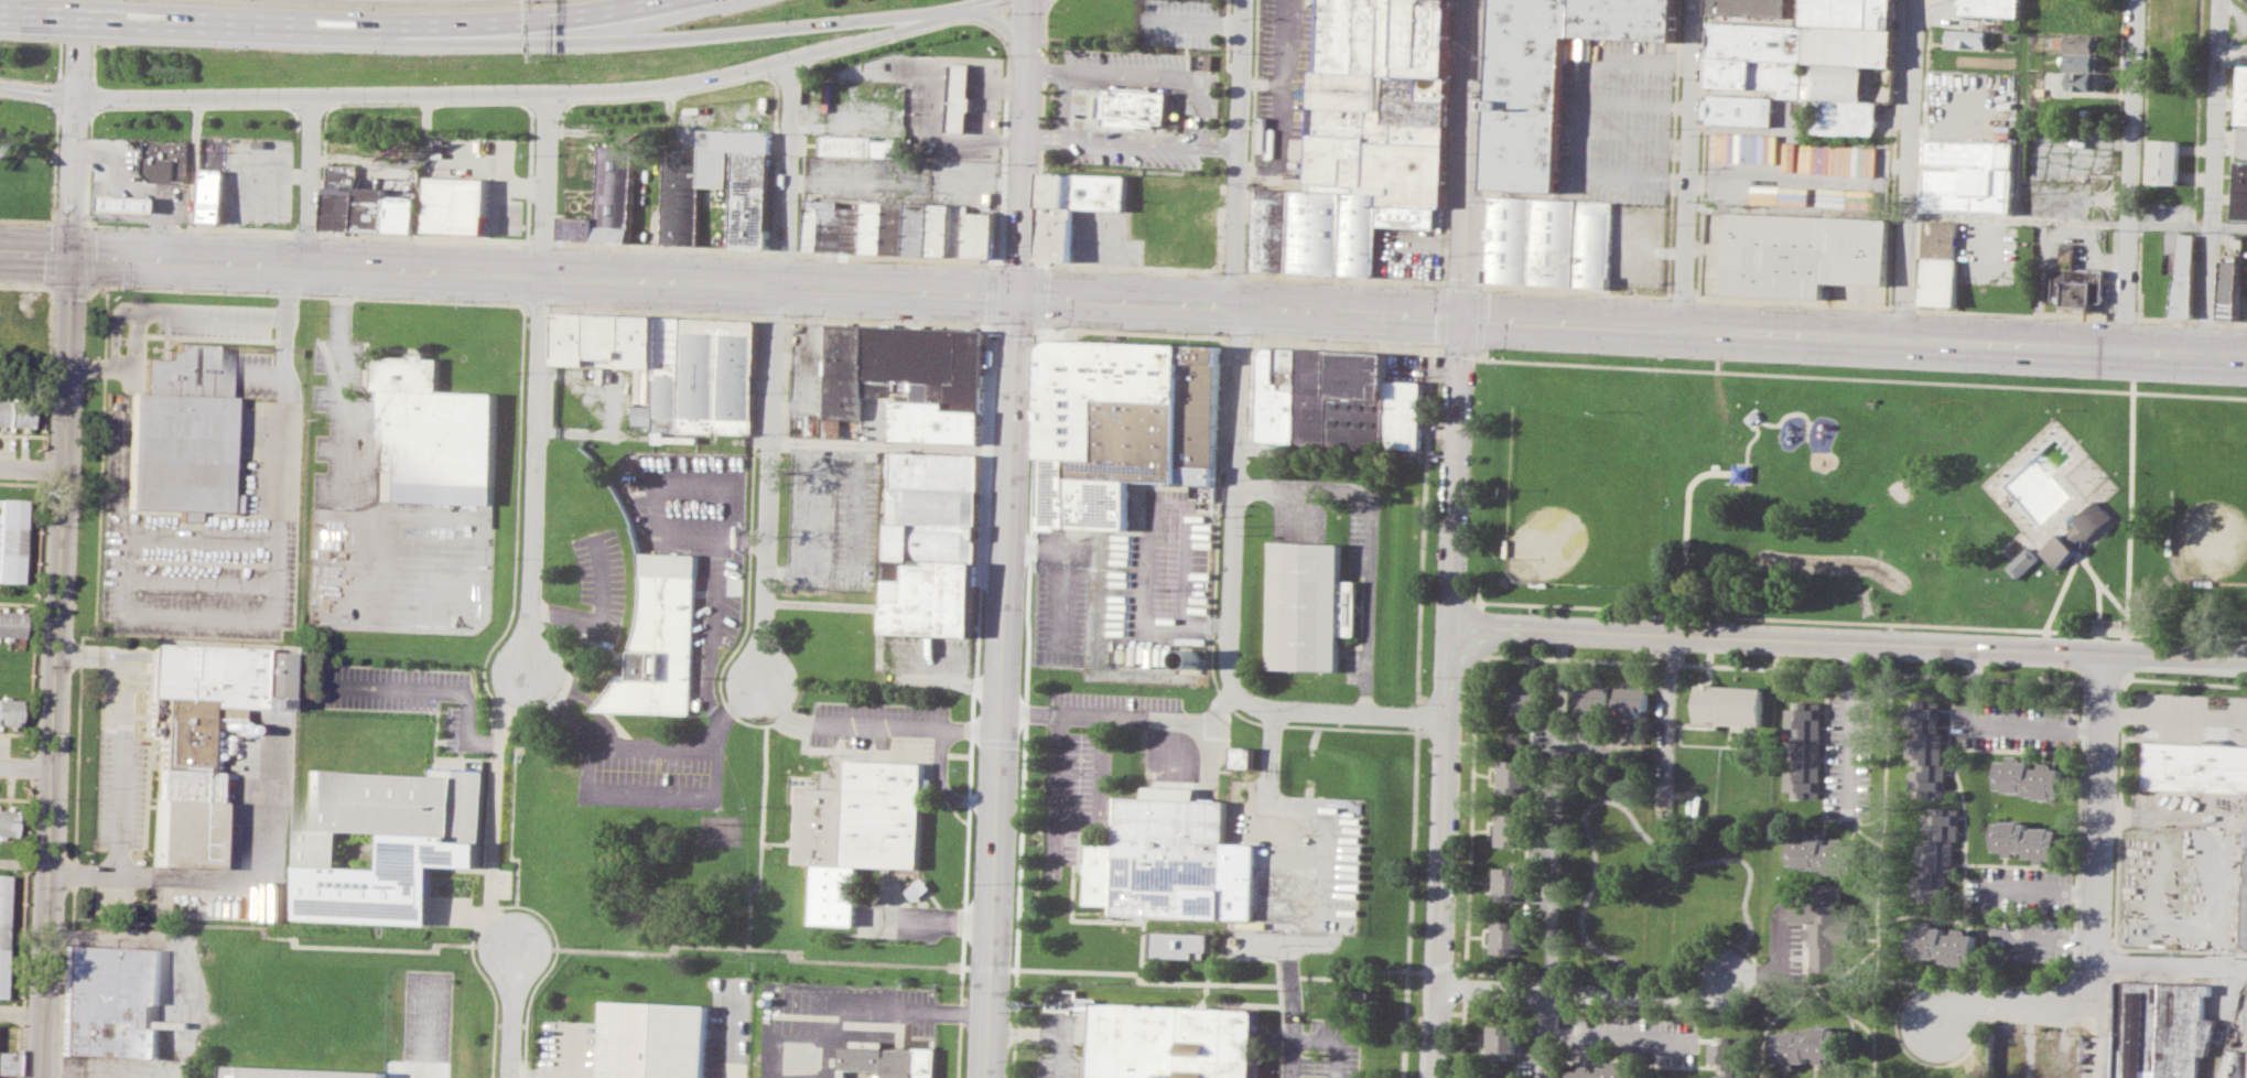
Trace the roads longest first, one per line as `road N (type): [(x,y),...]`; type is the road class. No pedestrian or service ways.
road 1 (tertiary): [(82,0),(38,1077)]
road 2 (secondary): [(1019,295),(0,252)]
road 3 (residential): [(78,100),(638,88),(798,60),(999,0)]
road 4 (secondary): [(2246,355),(1460,317)]
road 5 (secondary): [(1019,295),(987,1077)]
road 6 (secondary): [(1449,625),(2107,657)]
road 7 (residential): [(551,95),(525,661)]
road 8 (motorway): [(490,24),(637,40),(955,13)]
road 9 (secondary): [(1460,317),(1019,295)]
road 10 (residential): [(777,283),(758,679)]
road 11 (residential): [(1243,305),(1225,658),(1235,690)]
road 12 (secondary): [(1446,715),(1432,1077)]
road 13 (motorway): [(136,19),(490,24)]
road 14 (residential): [(2219,0),(2211,353)]
road 15 (residential): [(2140,0),(2127,349)]
road 16 (residential): [(1917,0),(1904,342)]
road 17 (residential): [(1694,0),(1679,331)]
road 18 (residential): [(1474,0),(1460,317)]
road 19 (residential): [(1460,317),(1449,625)]
road 20 (residential): [(1245,0),(1234,305)]
road 21 (residential): [(2107,657),(2093,958)]
road 22 (residential): [(1436,983),(1685,995),(1705,991),(1725,972)]
road 23 (secondary): [(1031,0),(1019,295)]
road 24 (residential): [(798,60),(788,283)]
road 25 (residential): [(1235,690),(1271,708),(1446,715)]
road 26 (residential): [(1935,1022),(1962,1006),(2054,1005),(2078,994),(2093,958)]
road 27 (residential): [(1671,635),(1663,815)]
road 28 (motorway): [(490,24),(658,0)]
road 29 (residential): [(316,96),(310,265)]
road 30 (residential): [(2093,958),(2246,962)]
road 31 (secondary): [(2107,657),(2239,659)]
road 32 (residential): [(514,950),(509,1077)]

